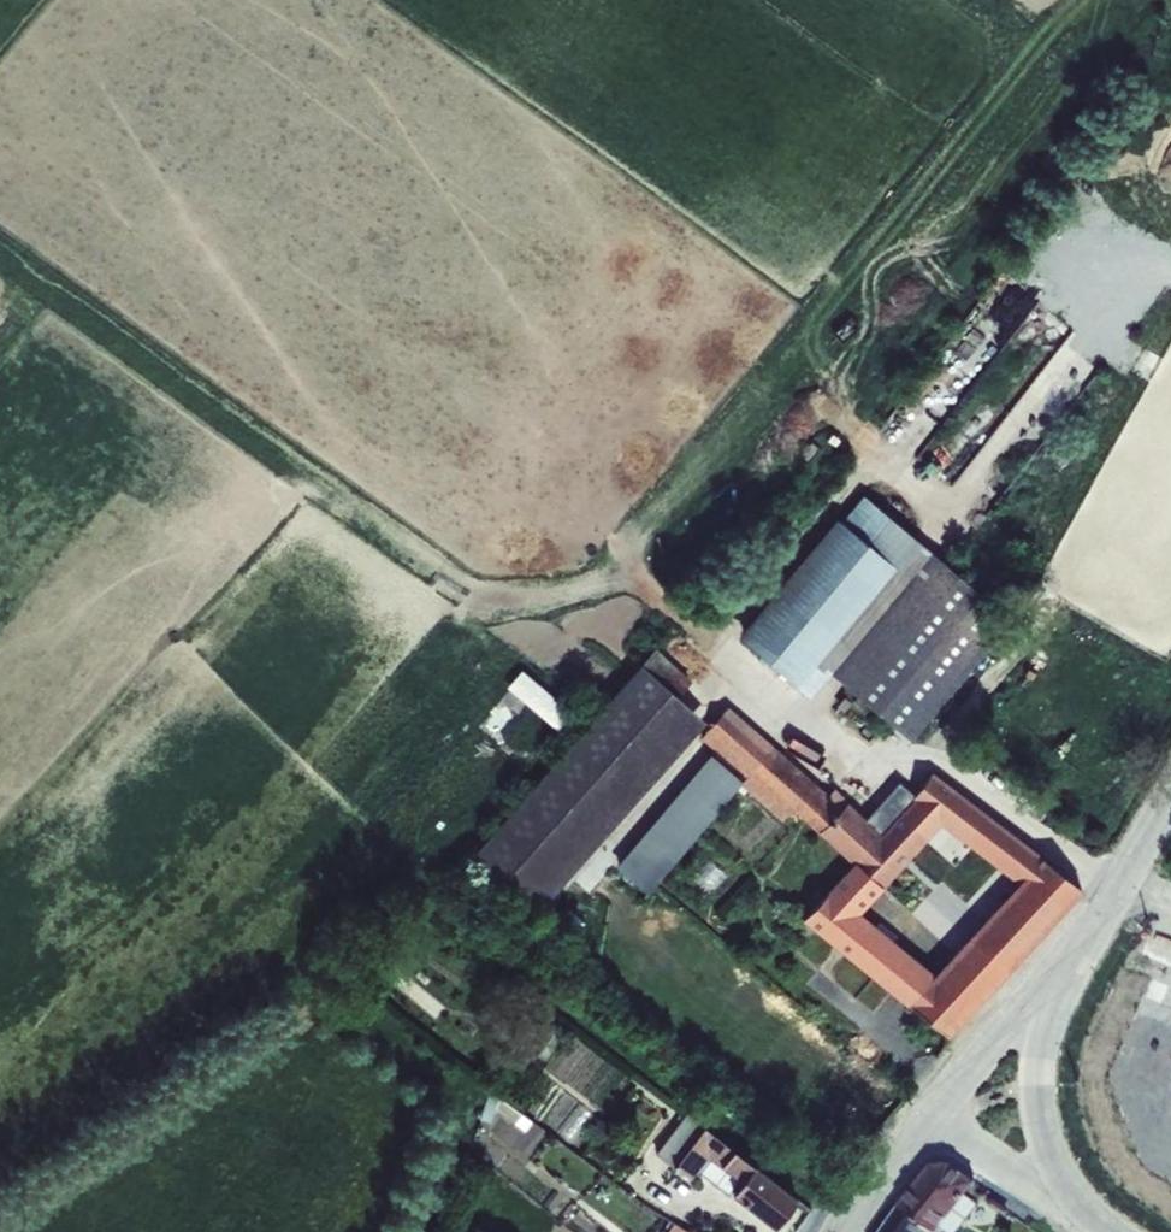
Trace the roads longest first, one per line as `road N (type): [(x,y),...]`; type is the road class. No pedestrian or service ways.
road 1 (tertiary): [(1084,1220),(1044,1083),(1062,987)]
road 2 (tertiary): [(1062,987),(1170,793)]
road 3 (tertiary): [(1062,987),(943,1093),(919,1127)]
road 4 (residential): [(919,1127),(1084,1220)]
road 5 (tertiary): [(919,1127),(844,1231)]

